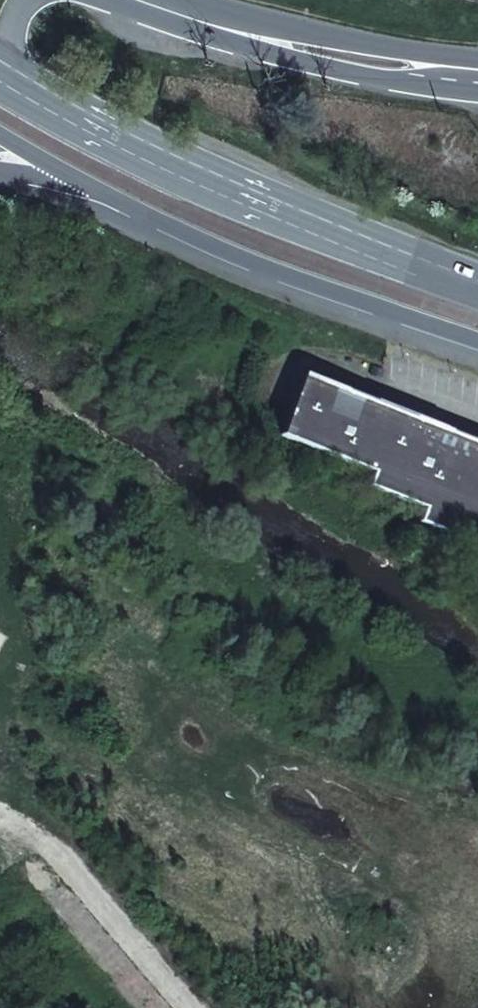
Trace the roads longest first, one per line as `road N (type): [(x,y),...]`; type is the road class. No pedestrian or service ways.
road 1 (secondary): [(477,281),(165,162),(56,103)]
road 2 (secondary): [(86,185),(305,286),(477,341)]
road 3 (primary): [(143,0),(287,44),(477,76)]
road 4 (primary): [(56,103),(6,46),(22,0)]

